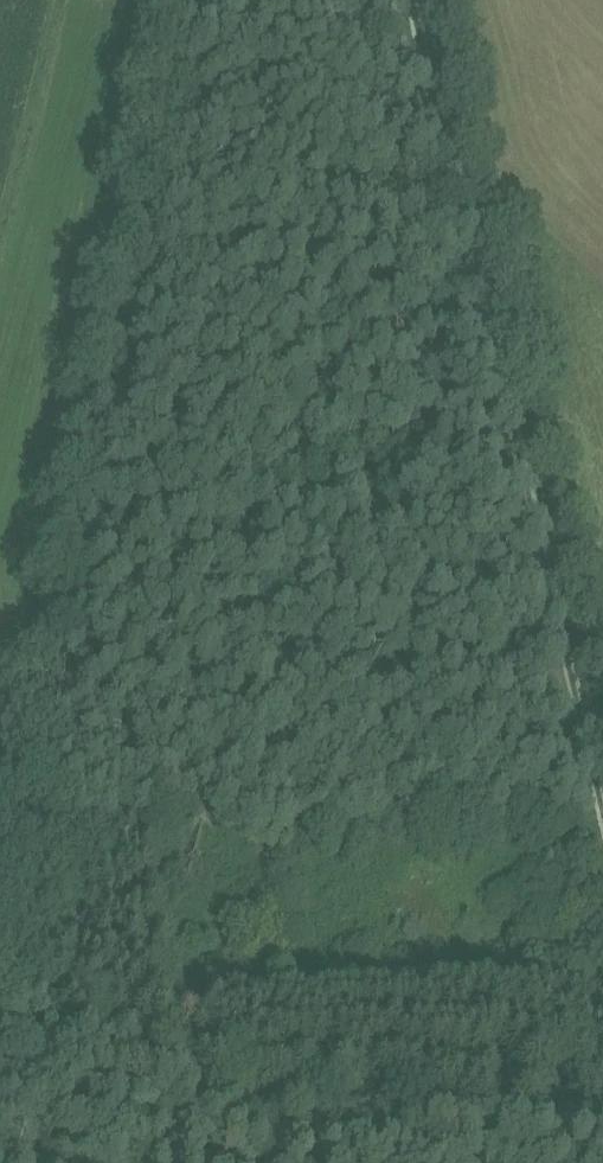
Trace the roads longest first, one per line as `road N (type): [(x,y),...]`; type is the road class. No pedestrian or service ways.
road 1 (track): [(410,0),(602,807)]

